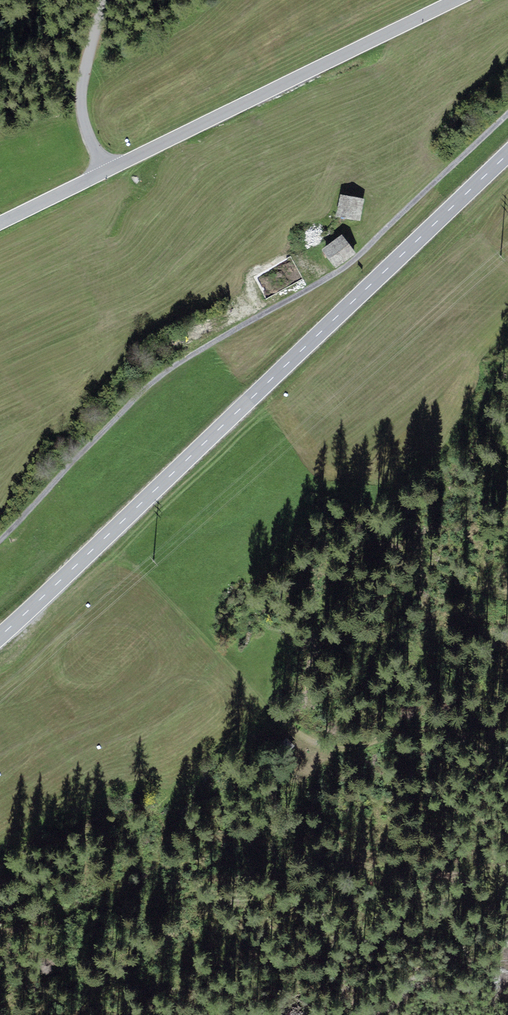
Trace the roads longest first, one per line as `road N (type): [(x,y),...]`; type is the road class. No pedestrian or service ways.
road 1 (primary): [(0,636),(507,154)]
road 2 (track): [(0,542),(157,383),(351,264),(507,118)]
road 3 (unclassified): [(106,171),(459,0)]
road 4 (track): [(277,714),(104,538)]
road 5 (unclassified): [(106,171),(81,109),(102,0)]

